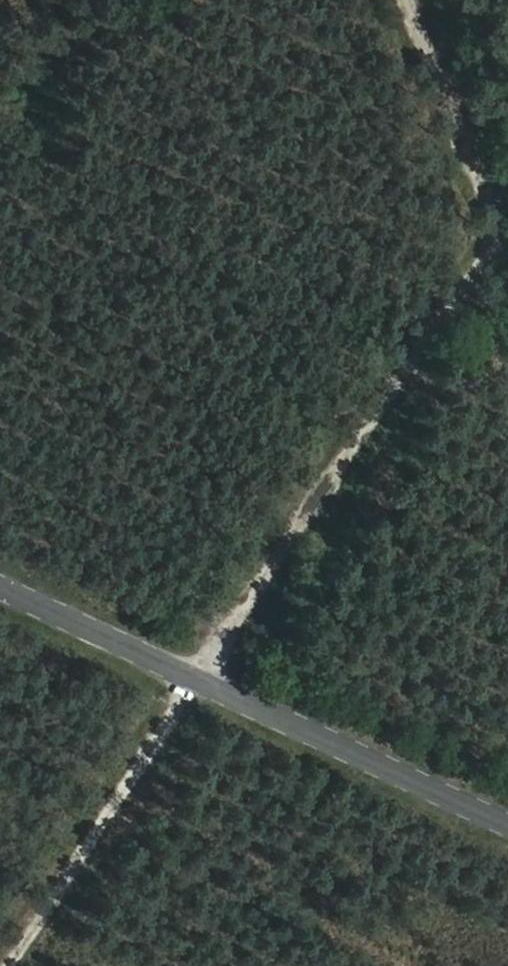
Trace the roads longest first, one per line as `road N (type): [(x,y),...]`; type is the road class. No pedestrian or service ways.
road 1 (track): [(507,250),(201,677),(12,965)]
road 2 (tertiary): [(0,583),(507,821)]
road 3 (track): [(412,0),(502,258)]

